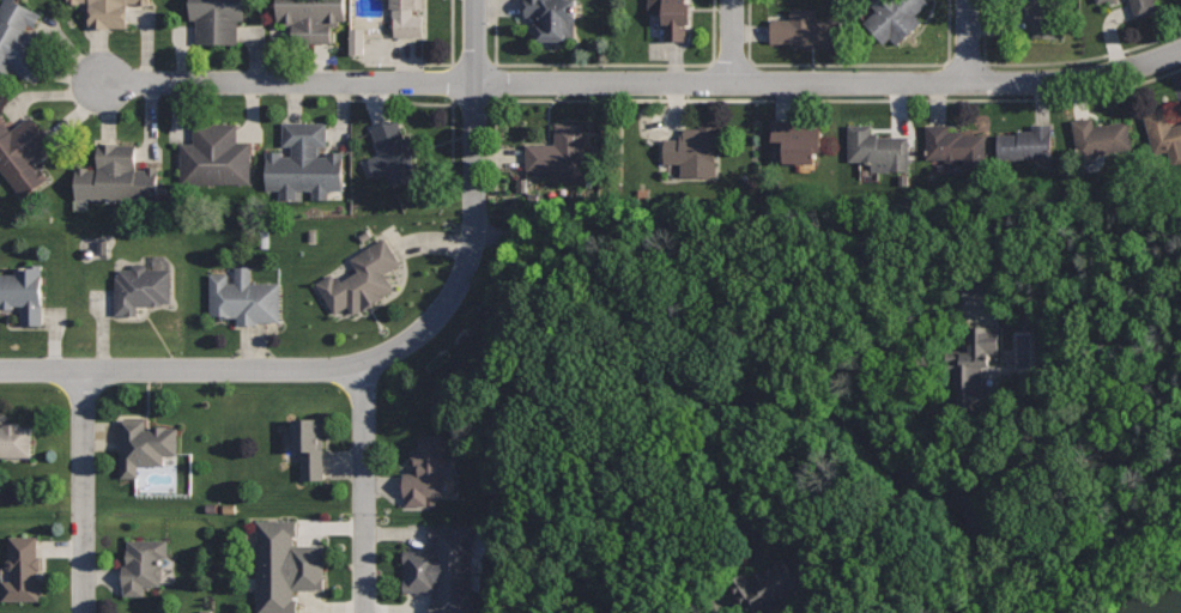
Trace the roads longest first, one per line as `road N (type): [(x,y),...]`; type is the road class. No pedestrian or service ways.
road 1 (residential): [(476,0),(476,232),(461,281),(407,344),(357,365),(0,370)]
road 2 (residential): [(1180,49),(1062,81),(477,83)]
road 3 (residential): [(477,83),(105,83)]
road 4 (residential): [(357,365),(367,420),(365,612)]
road 5 (residential): [(84,370),(85,612)]

